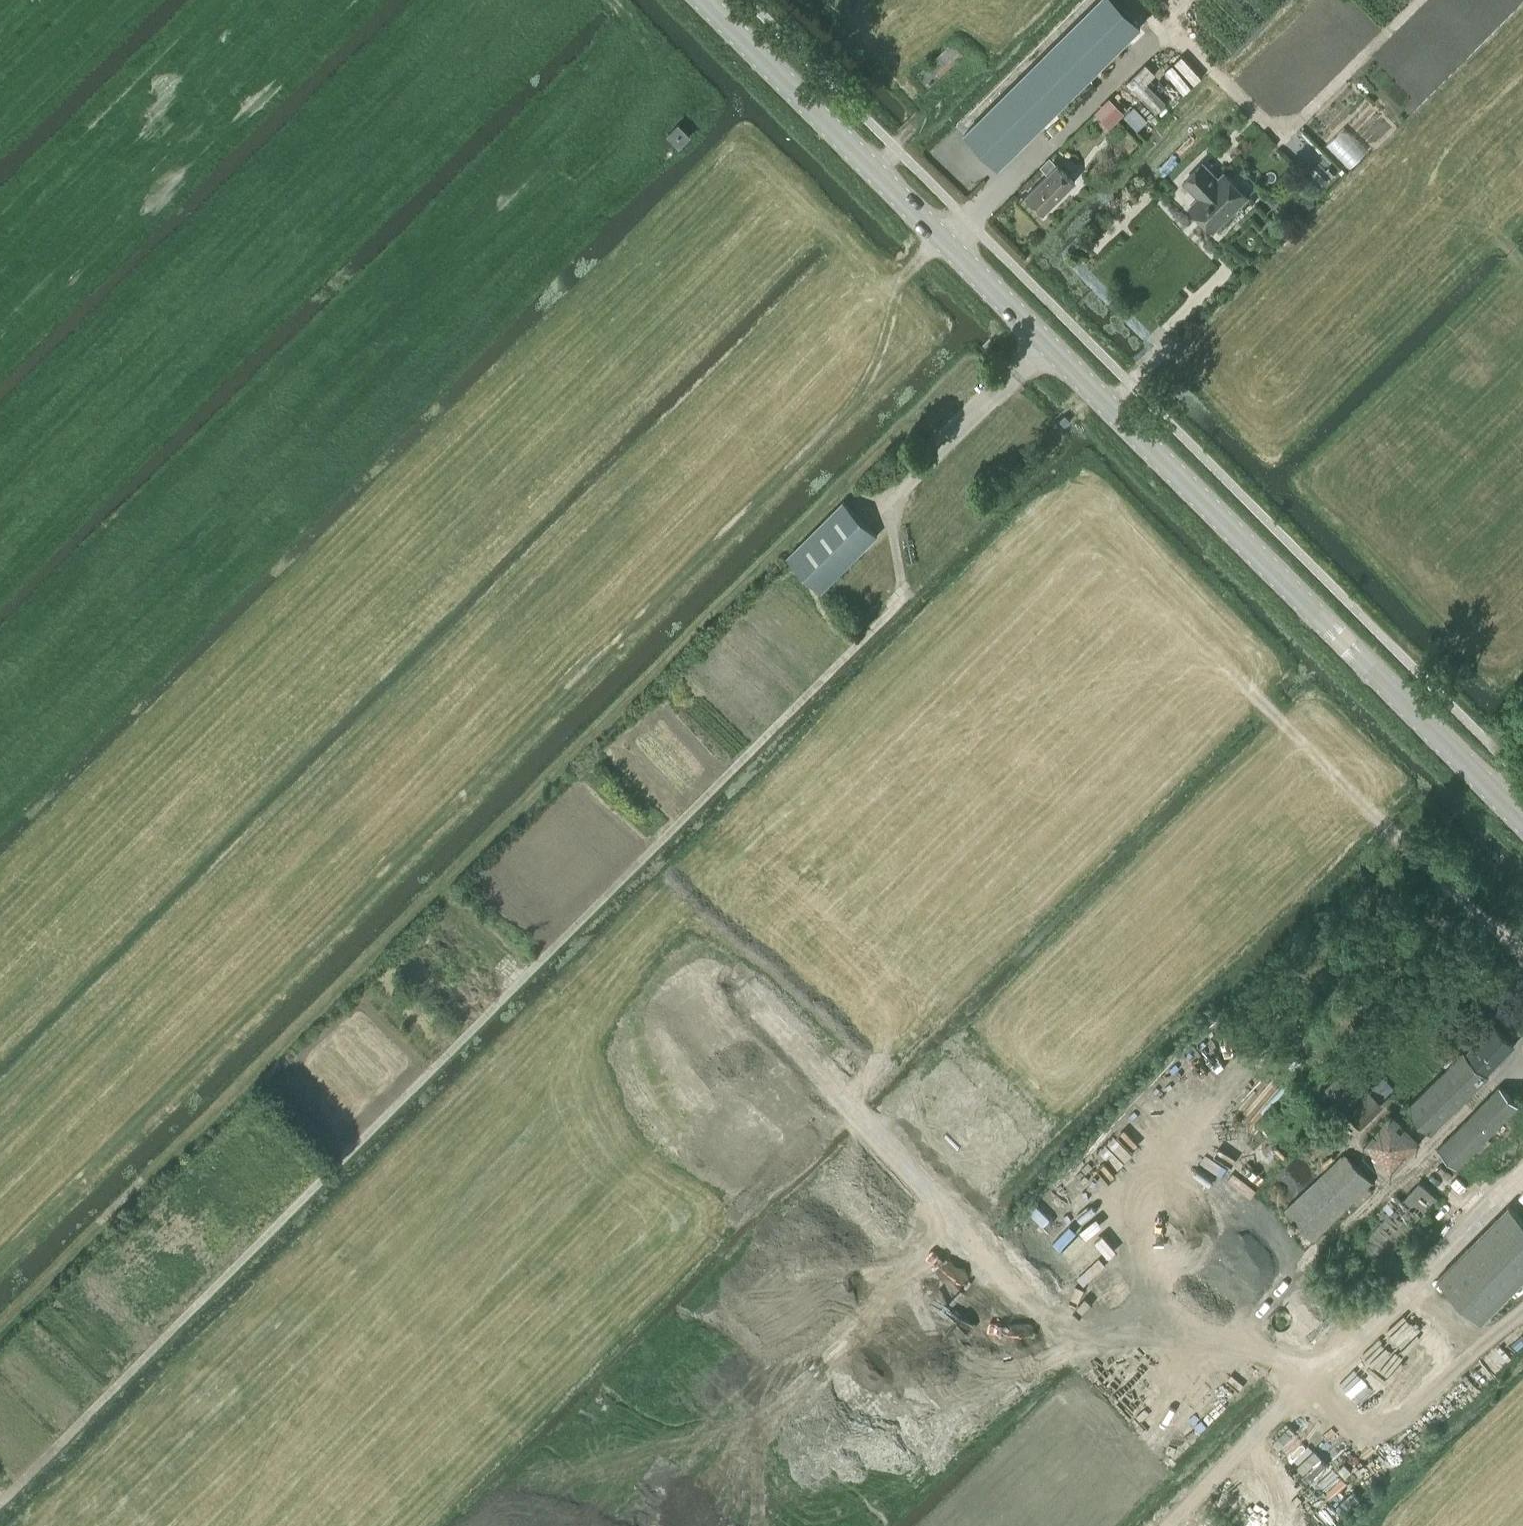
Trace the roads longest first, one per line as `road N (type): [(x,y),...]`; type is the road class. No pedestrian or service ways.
road 1 (tertiary): [(1522,822),(704,0)]

